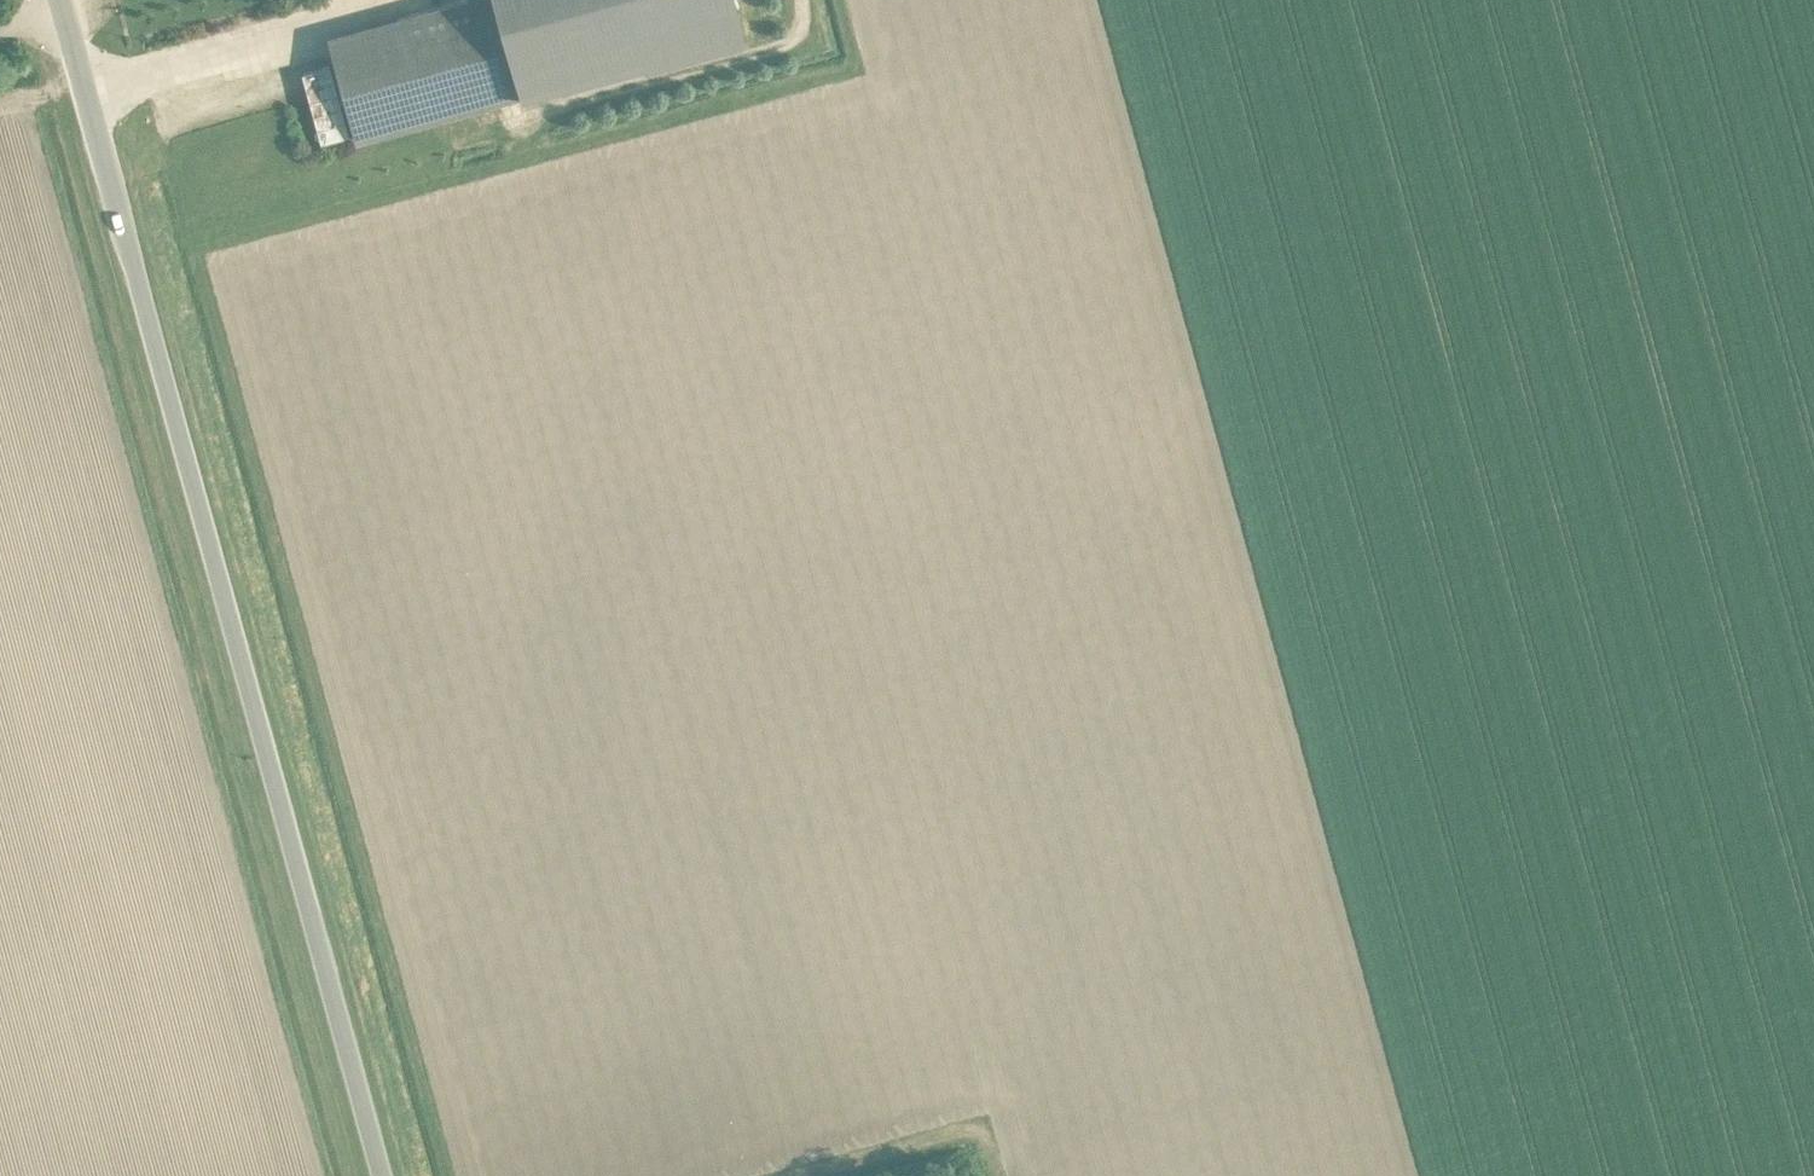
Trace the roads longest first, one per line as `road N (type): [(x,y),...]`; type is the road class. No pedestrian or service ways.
road 1 (unclassified): [(380,1175),(60,0)]

